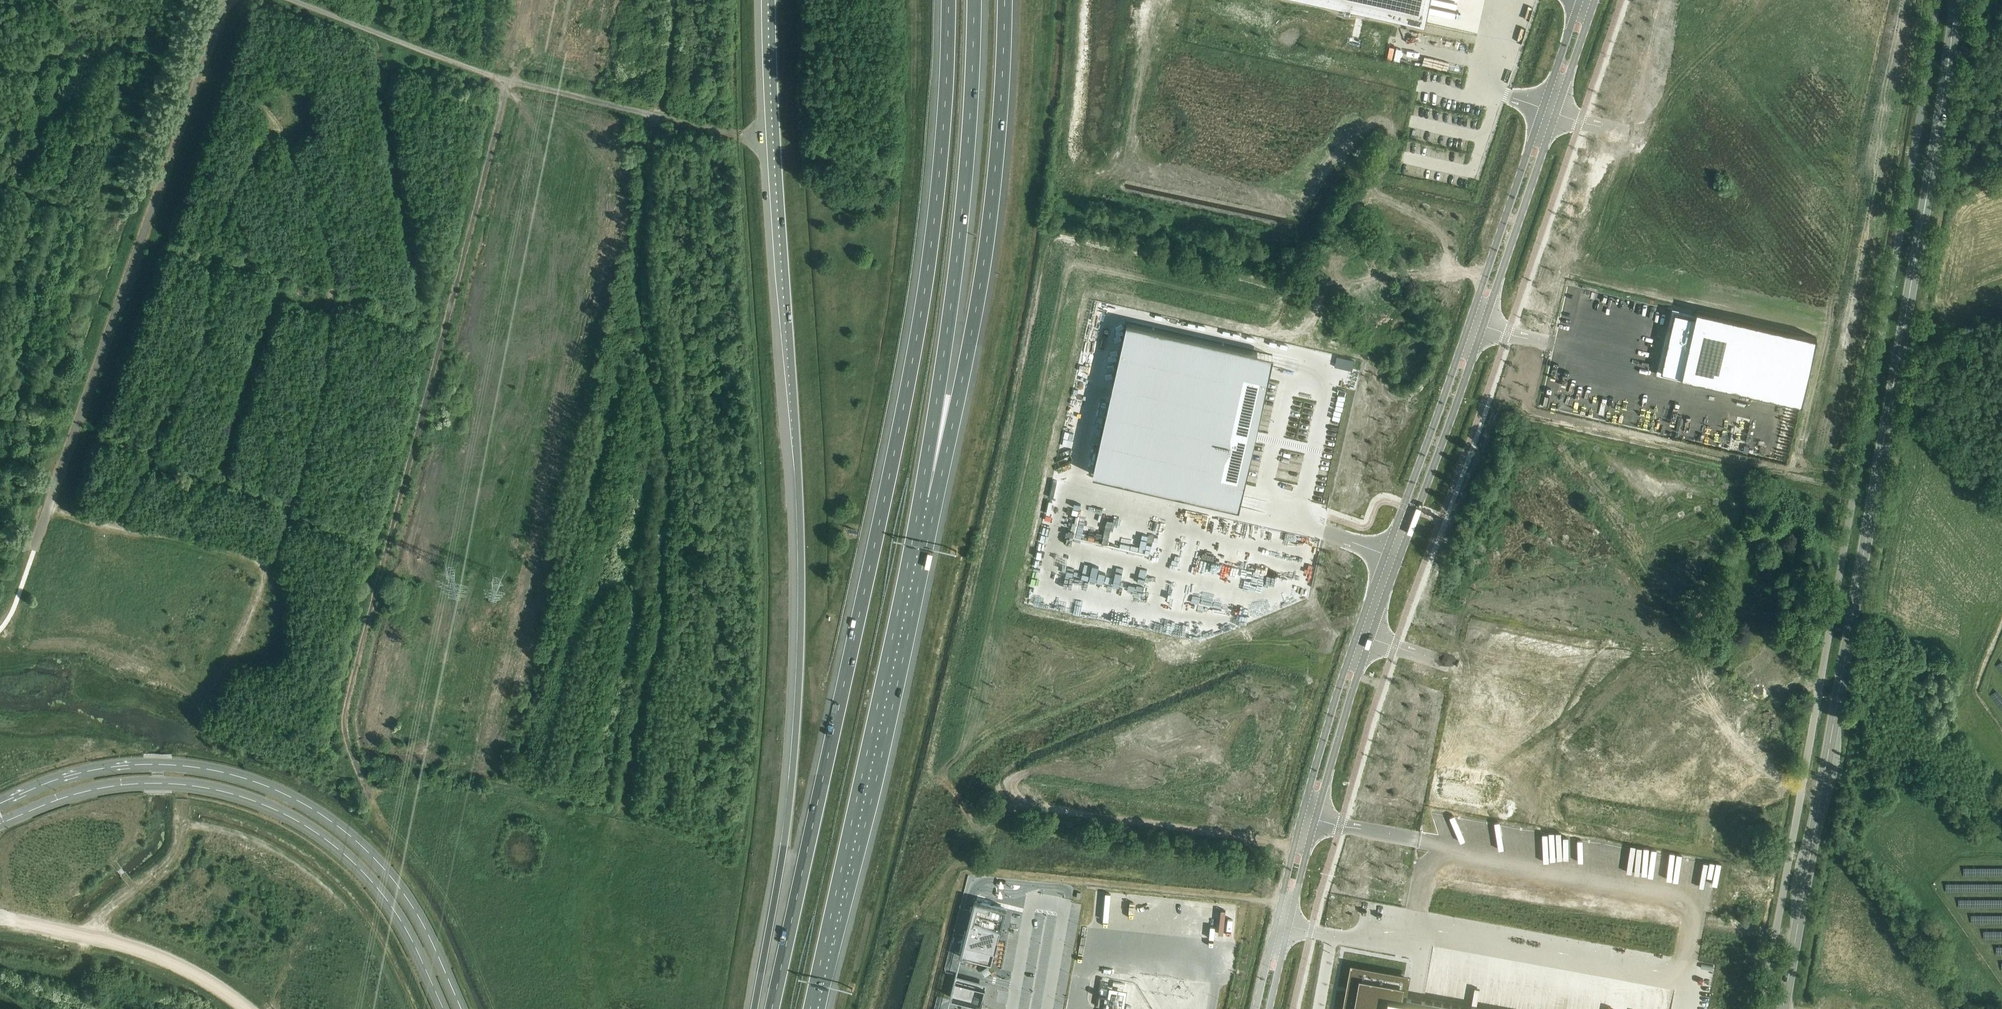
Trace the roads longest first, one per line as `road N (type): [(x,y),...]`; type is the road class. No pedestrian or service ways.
road 1 (unclassified): [(1269,1008),(1370,640),(1595,0)]
road 2 (unclassified): [(1580,0),(1342,675),(1256,1008)]
road 3 (motorway): [(949,0),(944,134),(922,311),(772,1008)]
road 4 (unclassified): [(1936,0),(1763,1008)]
road 5 (secondary): [(1956,0),(1783,1008)]
road 6 (motorway): [(769,0),(801,613),(786,840),(754,1008)]
road 7 (track): [(629,795),(659,635),(670,488),(642,301),(644,212),(675,0)]
road 8 (unclassified): [(359,766),(347,709),(509,81)]
road 9 (unclassified): [(226,0),(34,551)]
road 10 (tertiary): [(460,1008),(418,918),(387,874),(338,825),(282,793),(200,768),(142,765),(79,773),(0,804)]
road 11 (tertiary): [(0,824),(87,792),(137,784),(226,791),(262,805),(363,870),(413,942),(443,1008)]
road 12 (motorway): [(812,1008),(920,503)]
road 13 (motorway): [(920,503),(959,397),(977,305),(1000,120),(1005,0)]
road 14 (motorway): [(920,503),(961,232),(974,0)]
road 15 (track): [(1295,846),(1021,806),(1005,767)]
road 16 (track): [(0,920),(100,937),(172,962),(245,1008)]
road 17 (unclassified): [(509,81),(743,137)]
road 18 (unclassified): [(286,0),(509,81)]

